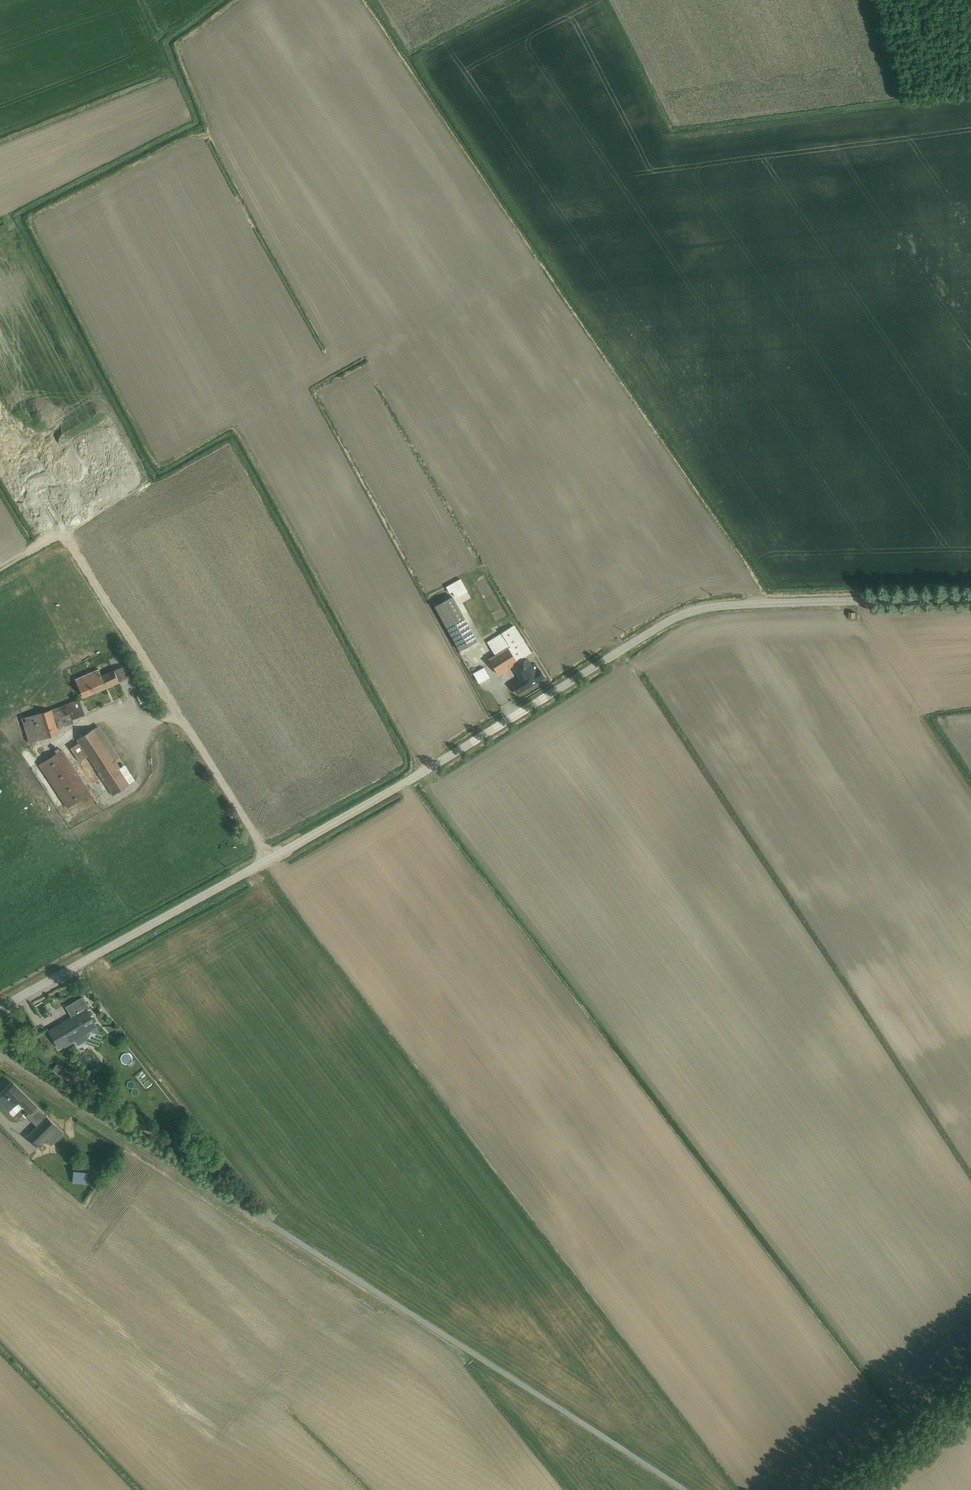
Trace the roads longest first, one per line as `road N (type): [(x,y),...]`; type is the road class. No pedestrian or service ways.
road 1 (residential): [(970,599),(717,606),(685,615),(411,782),(0,1011)]
road 2 (track): [(269,860),(181,724),(166,719)]
road 3 (track): [(851,1489),(970,1392)]

